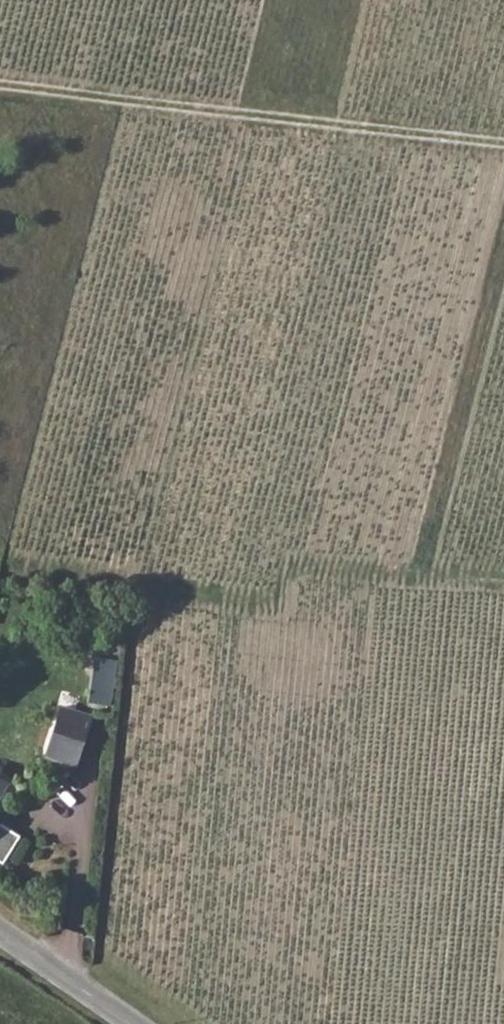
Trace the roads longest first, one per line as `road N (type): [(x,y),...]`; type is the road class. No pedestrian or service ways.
road 1 (track): [(0,87),(503,151)]
road 2 (unclassified): [(131,1023),(0,934)]

